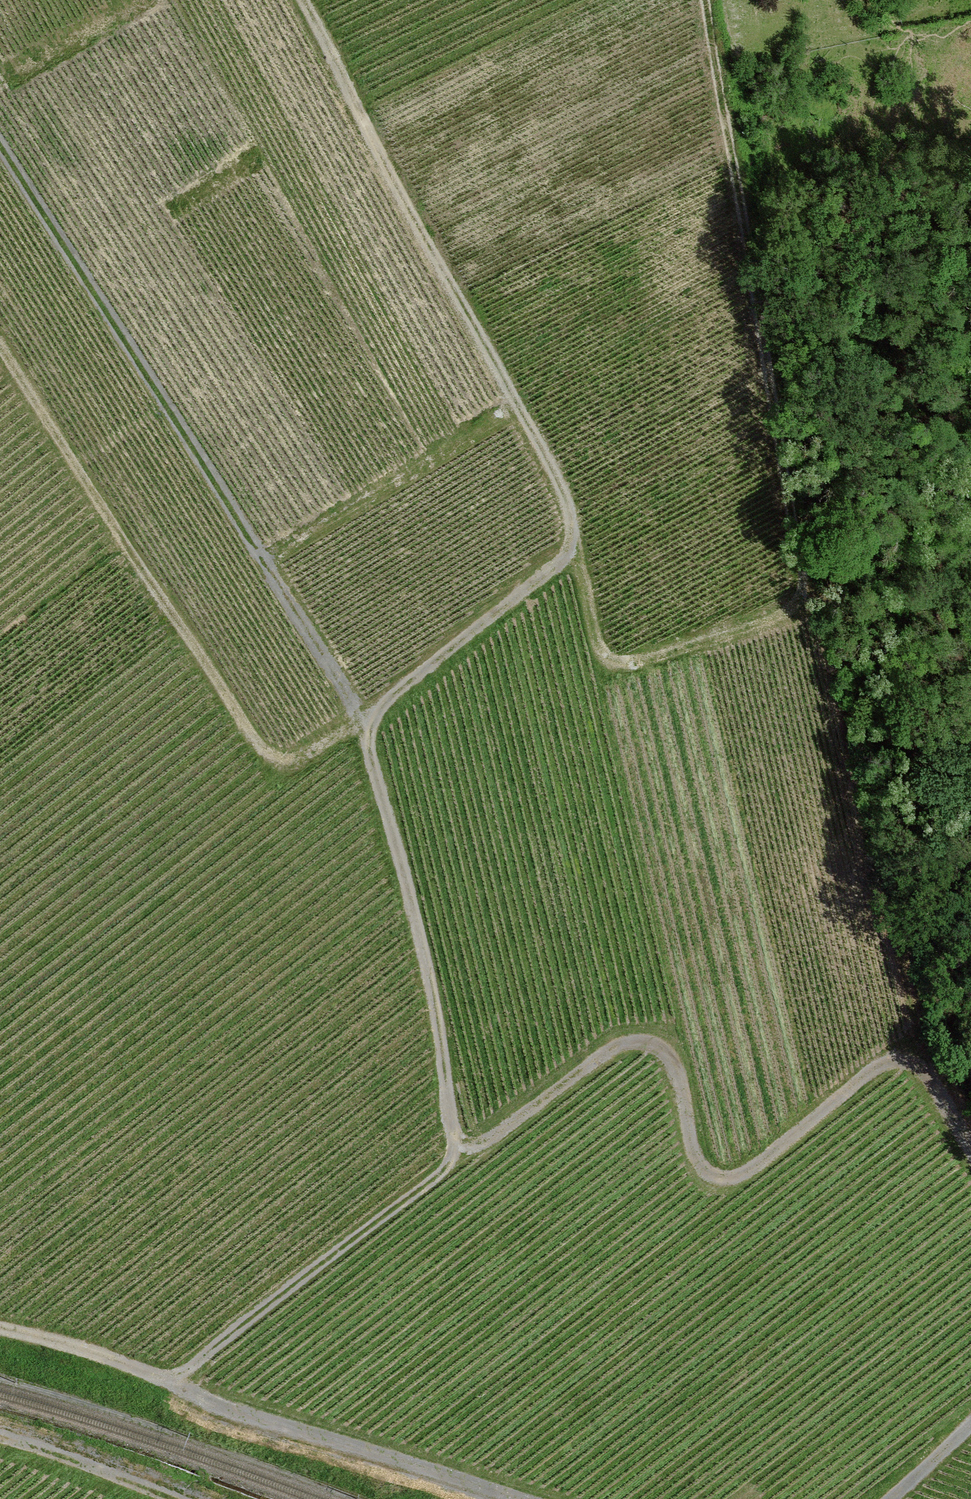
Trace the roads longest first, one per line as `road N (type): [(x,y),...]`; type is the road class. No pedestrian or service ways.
road 1 (track): [(305,0),(376,154),(561,486),(572,532),(572,548),(364,721),(424,948),(458,1146),(478,1145),(611,1051),(643,1041),(672,1060),(692,1148),(714,1177),(738,1174),(888,1062),(903,1059),(919,1064),(970,1151)]
road 2 (track): [(572,548),(601,648),(613,661),(695,646),(804,607),(705,0)]
road 3 (track): [(0,344),(258,741),(272,755),(297,759),(364,721)]
road 4 (track): [(505,1498),(200,1401),(91,1353),(0,1330)]
road 5 (track): [(458,1146),(434,1176),(165,1383)]
road 6 (track): [(0,1435),(174,1498)]

